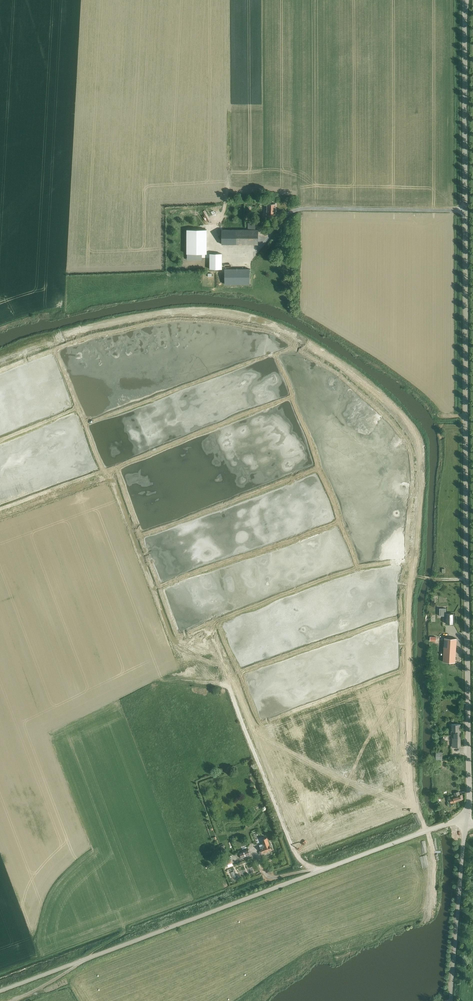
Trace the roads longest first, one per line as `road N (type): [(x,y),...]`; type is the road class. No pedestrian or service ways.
road 1 (tertiary): [(466,823),(465,0)]
road 2 (unclassified): [(466,823),(0,990)]
road 3 (track): [(318,872),(295,851),(231,693),(158,681)]
road 4 (tertiary): [(451,1000),(466,823)]

